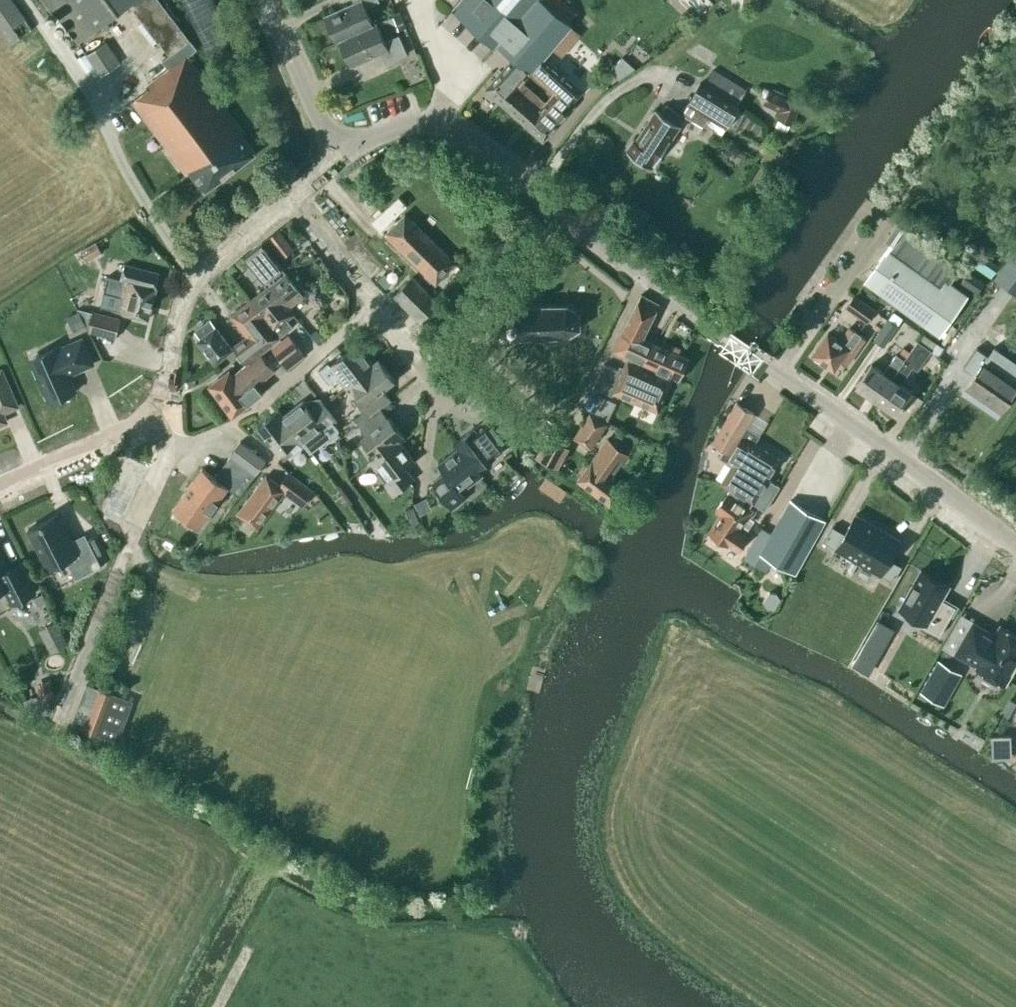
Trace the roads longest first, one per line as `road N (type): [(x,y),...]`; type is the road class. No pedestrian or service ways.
road 1 (tertiary): [(341,155),(426,122),(463,131),(647,279)]
road 2 (residential): [(163,397),(172,410),(173,449),(63,711)]
road 3 (tertiary): [(1015,546),(776,376)]
road 4 (tertiary): [(163,397),(197,278),(289,200)]
road 5 (residential): [(422,496),(431,410),(445,402),(373,308)]
road 6 (residential): [(776,376),(888,223)]
road 7 (tertiary): [(0,487),(133,427),(163,397)]
road 8 (unclassified): [(264,0),(341,155)]
road 9 (residential): [(569,424),(647,279)]
road 10 (residential): [(257,411),(373,308)]
road 11 (residential): [(373,308),(289,200)]

